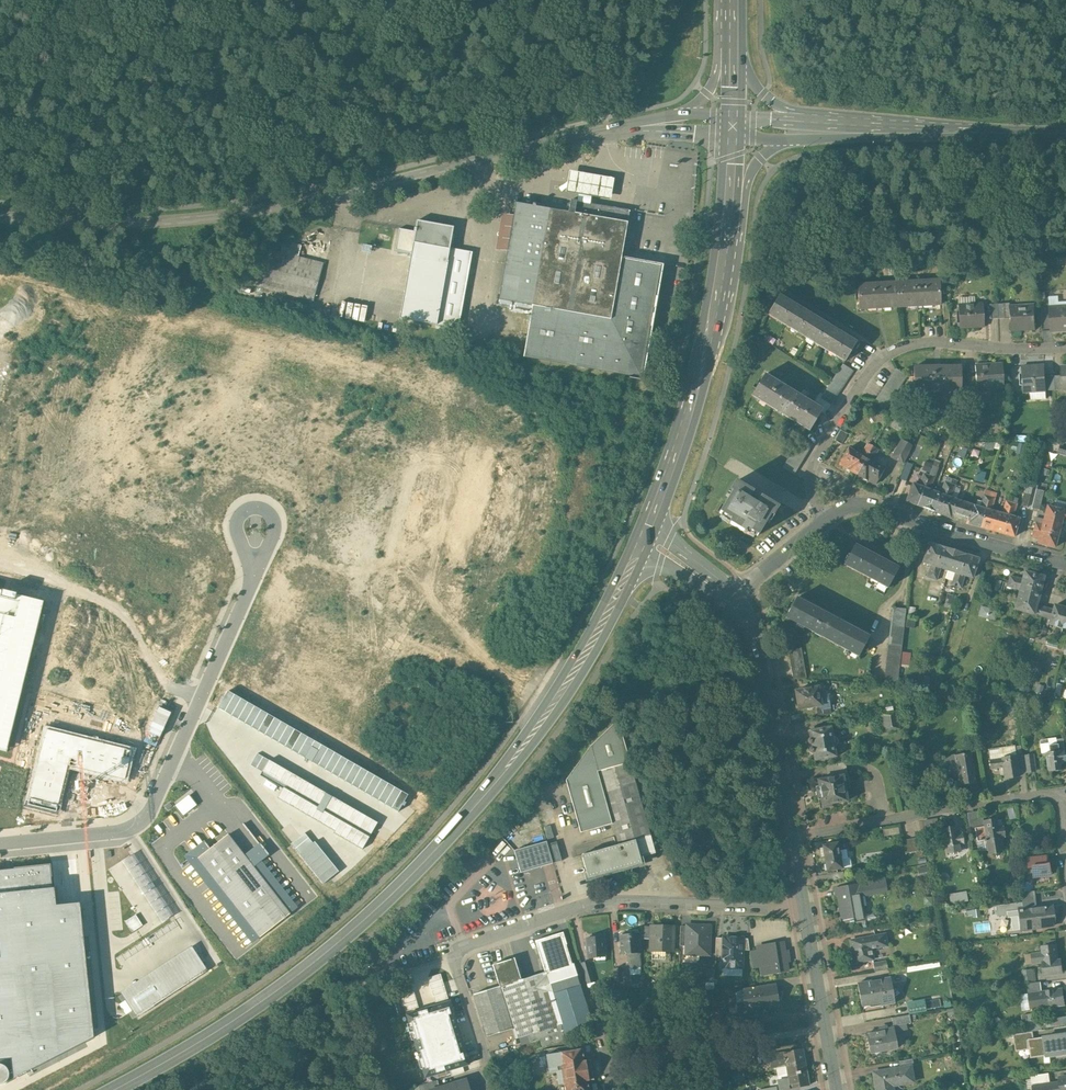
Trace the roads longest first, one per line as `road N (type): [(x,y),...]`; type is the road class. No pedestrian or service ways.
road 1 (primary): [(113,1089),(262,1003),(381,905),(558,701),(637,557)]
road 2 (unclassified): [(686,121),(607,129),(258,210),(68,224),(0,213)]
road 3 (residential): [(0,844),(119,830),(149,815),(254,576)]
road 4 (residential): [(830,518),(812,486),(813,469),(881,357),(924,340),(1065,348)]
road 5 (residential): [(459,947),(626,900),(806,912)]
road 6 (primary): [(650,526),(705,352),(728,193)]
road 7 (residential): [(792,838),(1056,787),(1065,821)]
road 8 (secondary): [(797,121),(1065,133)]
road 9 (residential): [(1065,566),(873,505),(830,518)]
road 10 (tertiary): [(792,838),(757,641),(735,601)]
road 11 (tertiary): [(837,1089),(806,912)]
road 12 (residential): [(459,947),(491,1089)]
road 13 (residential): [(830,518),(735,601)]
road 14 (residential): [(254,576),(272,515),(247,509),(240,543)]

